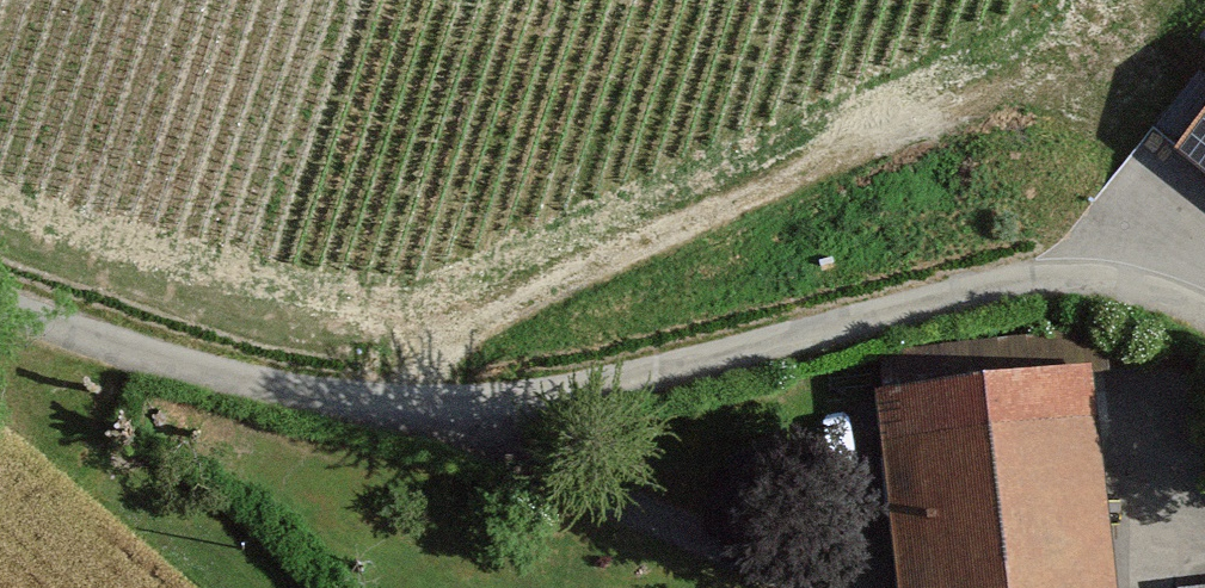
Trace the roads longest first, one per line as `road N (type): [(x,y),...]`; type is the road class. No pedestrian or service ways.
road 1 (residential): [(1204,319),(1116,287),(978,292),(504,372),(188,346),(0,294)]
road 2 (track): [(1204,127),(1095,96),(861,164),(388,362)]

